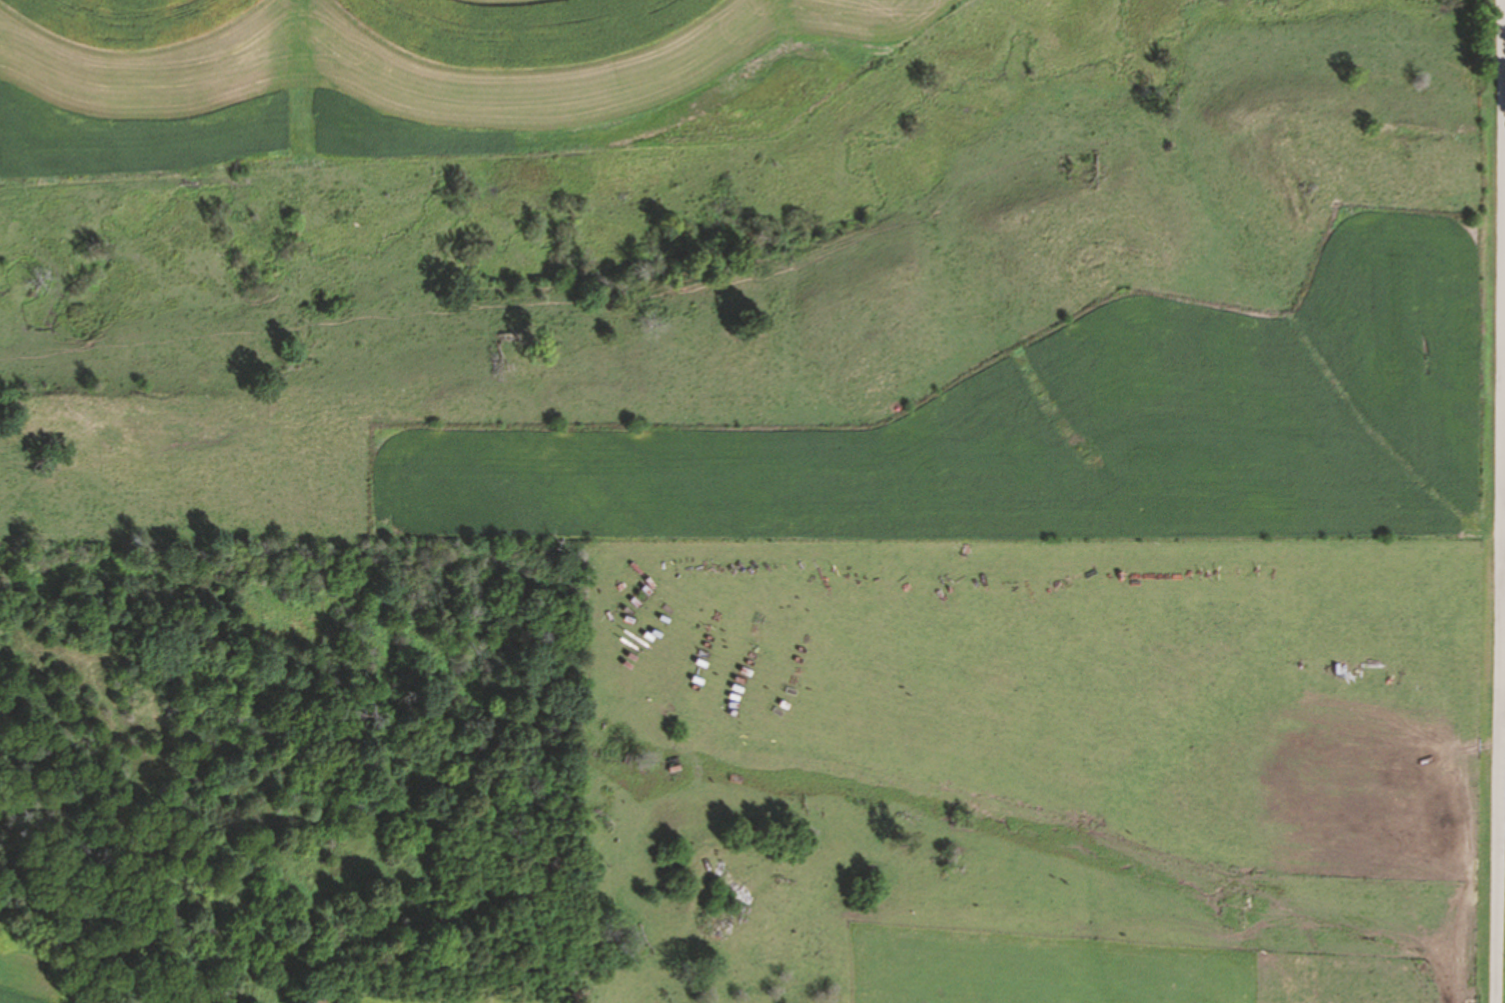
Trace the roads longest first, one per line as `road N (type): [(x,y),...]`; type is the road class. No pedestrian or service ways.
road 1 (residential): [(1498,0),(1493,1002)]

